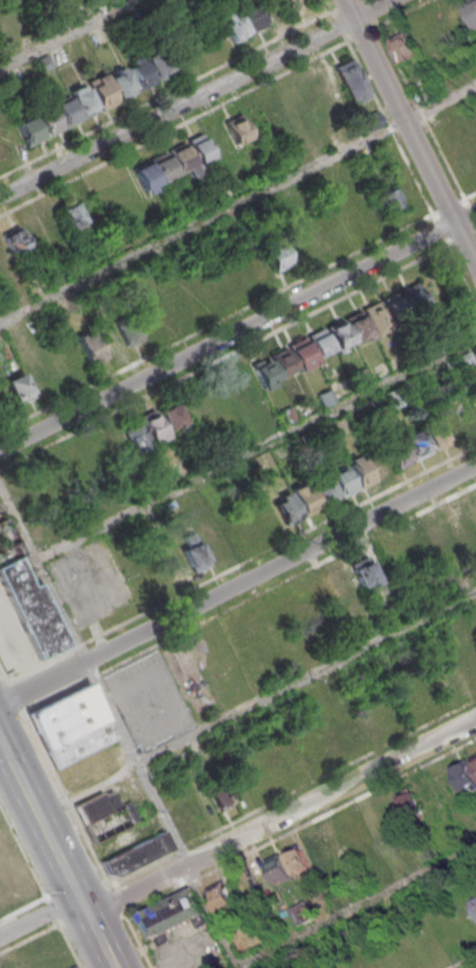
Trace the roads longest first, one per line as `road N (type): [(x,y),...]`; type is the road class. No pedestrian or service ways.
road 1 (residential): [(475,212),(0,450)]
road 2 (residential): [(475,466),(0,703)]
road 3 (residential): [(87,912),(475,719)]
road 4 (residential): [(353,20),(0,197)]
road 5 (residential): [(475,267),(343,0)]
road 6 (secondary): [(115,967),(29,796)]

